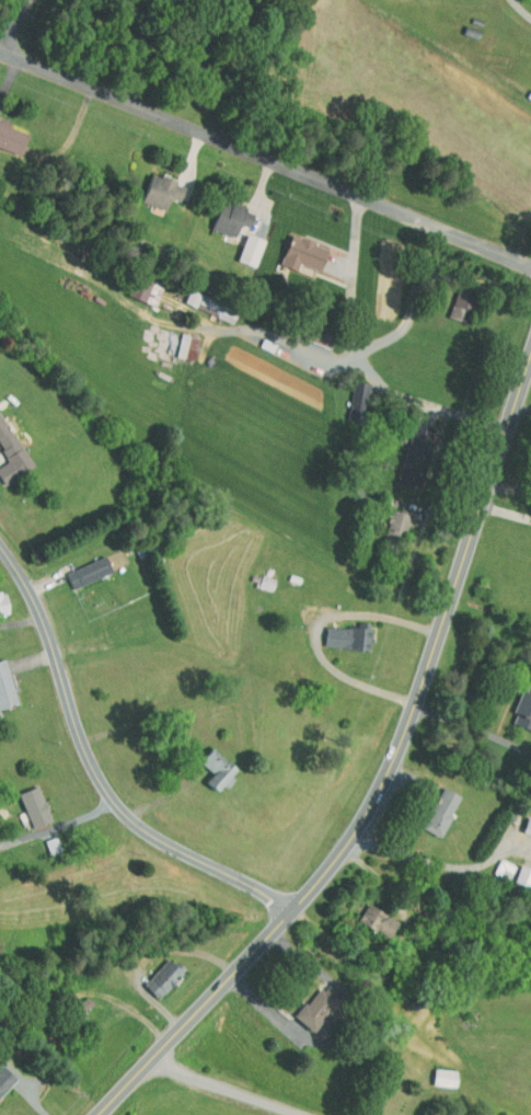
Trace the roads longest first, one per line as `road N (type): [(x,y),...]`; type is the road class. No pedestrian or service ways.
road 1 (primary): [(79,1114),(337,836),(418,708),(530,364)]
road 2 (residential): [(0,53),(530,268)]
road 3 (residential): [(0,542),(48,627),(93,760),(130,814),(281,903)]

